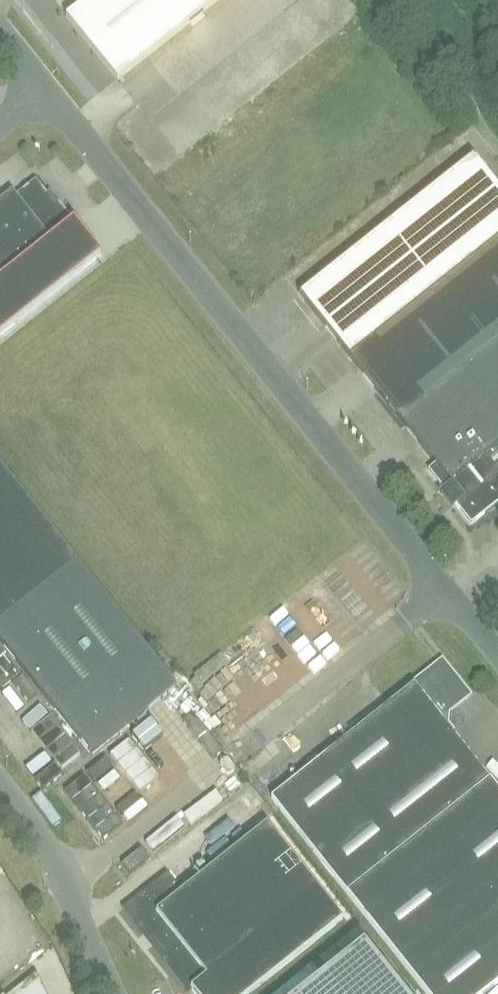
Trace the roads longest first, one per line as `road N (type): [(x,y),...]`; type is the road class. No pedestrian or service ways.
road 1 (unclassified): [(44,89),(443,587)]
road 2 (unclassified): [(115,993),(56,865),(0,783)]
road 3 (residential): [(261,733),(443,587)]

